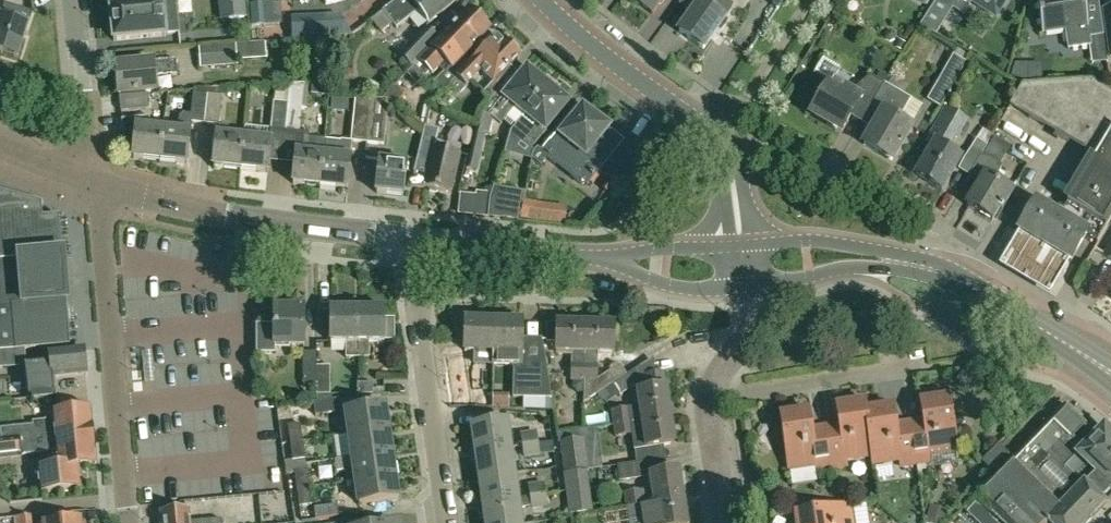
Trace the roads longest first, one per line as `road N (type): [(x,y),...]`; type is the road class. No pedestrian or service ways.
road 1 (residential): [(128,522),(95,182)]
road 2 (tertiary): [(743,264),(667,265),(408,238)]
road 3 (tertiary): [(1060,339),(985,294),(899,263),(827,255),(743,264)]
road 4 (tertiary): [(408,238),(247,220),(95,182)]
road 5 (residential): [(449,522),(408,238)]
road 6 (residential): [(725,151),(544,0)]
road 7 (residential): [(711,399),(911,370)]
road 8 (residential): [(95,182),(73,0)]
road 9 (residential): [(725,151),(764,146),(819,180),(842,140)]
road 10 (residential): [(743,264),(751,325),(711,399)]
road 11 (residential): [(723,522),(711,399)]

